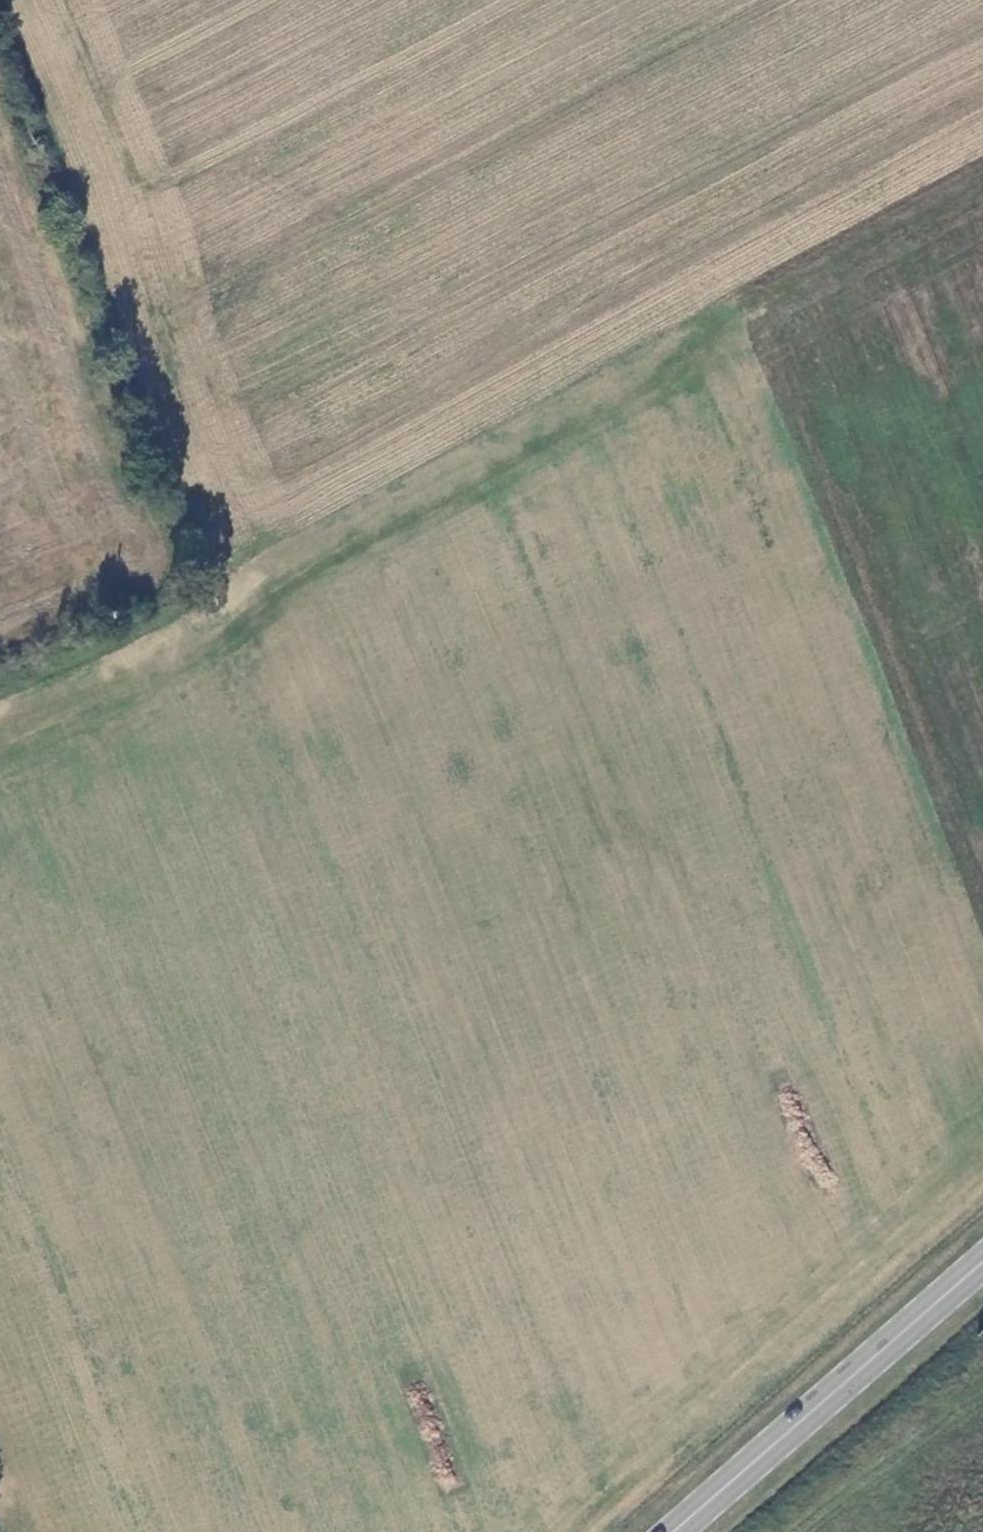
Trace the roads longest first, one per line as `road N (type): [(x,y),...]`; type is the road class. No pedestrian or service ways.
road 1 (secondary): [(674,1531),(982,1268)]
road 2 (track): [(224,606),(0,691)]

